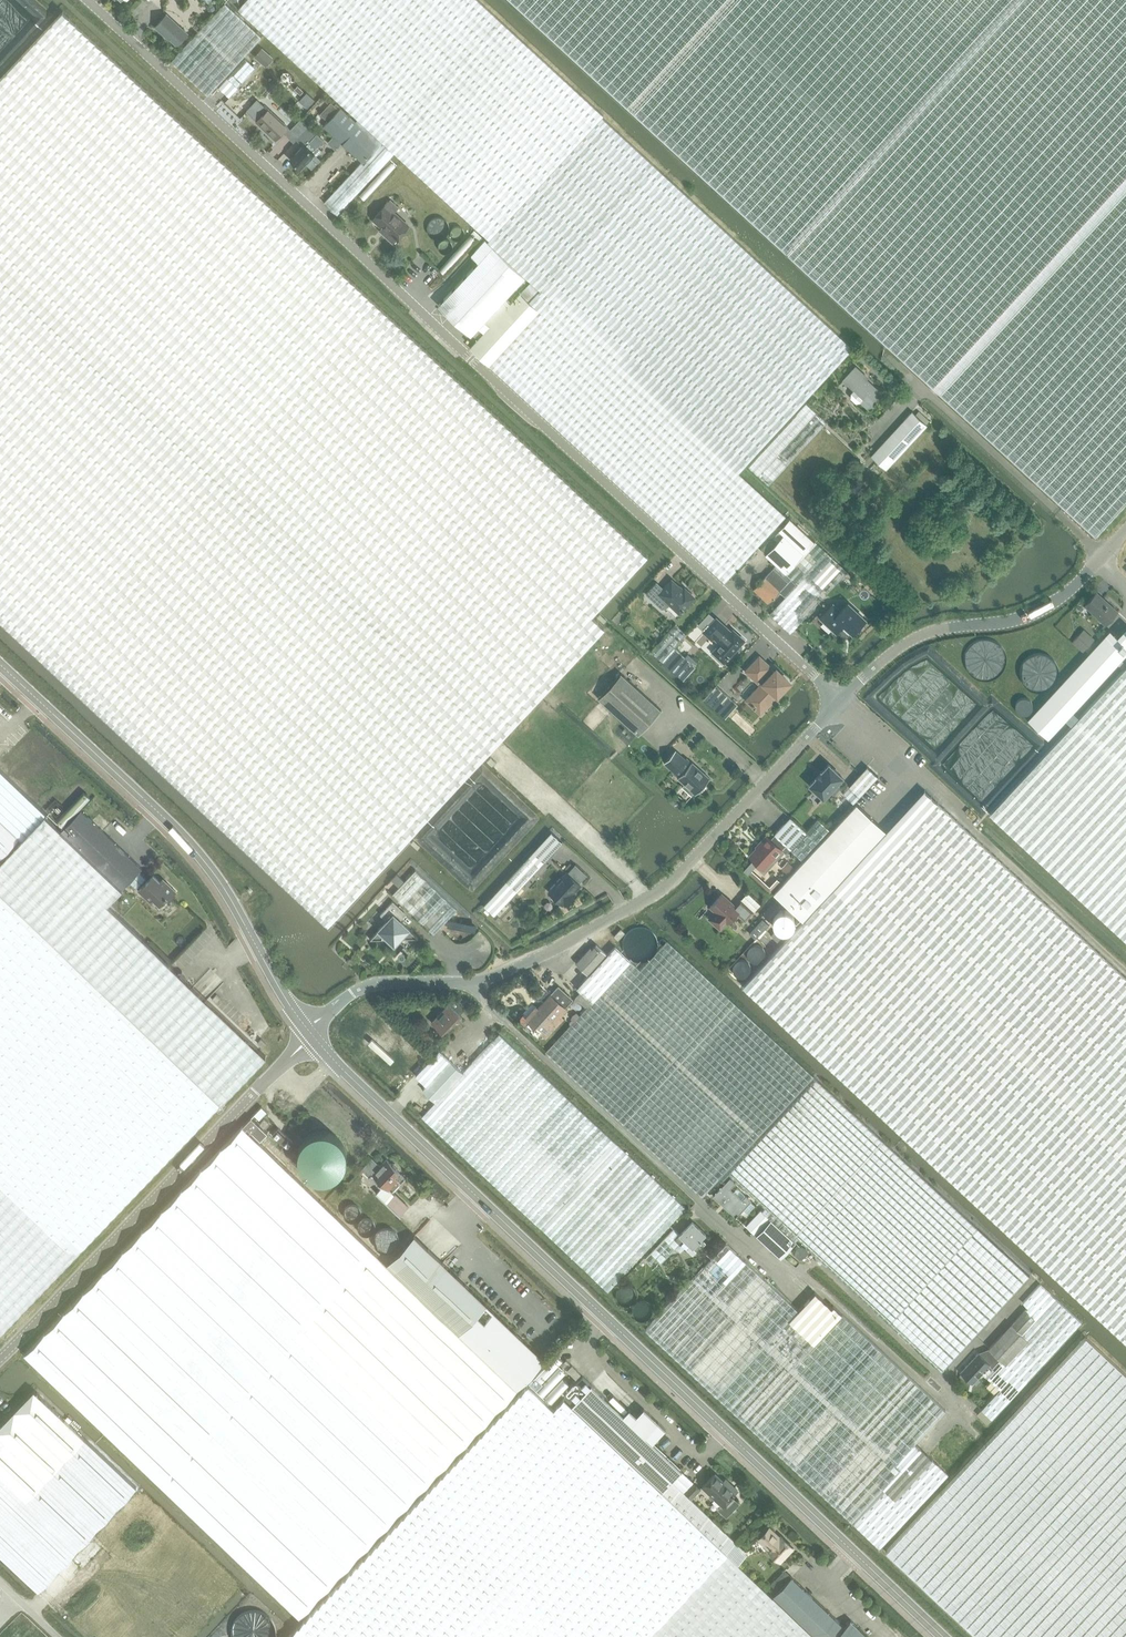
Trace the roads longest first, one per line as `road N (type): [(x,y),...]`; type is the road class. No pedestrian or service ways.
road 1 (unclassified): [(840,703),(91,0)]
road 2 (tertiary): [(945,1636),(306,1029)]
road 3 (unclassified): [(957,1395),(819,1263),(785,1279),(485,1001),(472,978)]
road 4 (tertiary): [(306,1029),(186,835),(0,653)]
road 5 (unclassified): [(472,978),(532,955),(674,873),(840,703)]
road 6 (tertiary): [(0,1358),(306,1029)]
road 7 (unclassified): [(1125,970),(840,703)]
road 8 (unclassified): [(840,703),(881,655),(916,632),(1031,612),(1101,560)]
road 9 (unclassified): [(306,1029),(365,982),(472,978)]

